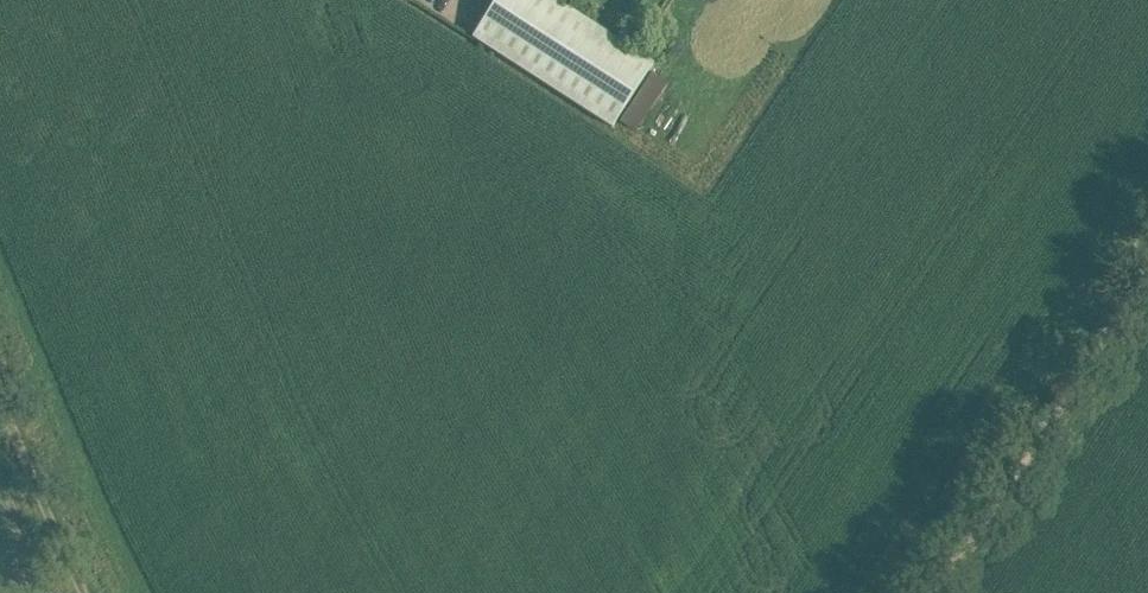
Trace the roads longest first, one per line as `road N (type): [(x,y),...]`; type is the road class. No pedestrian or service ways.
road 1 (track): [(932,592),(1147,268)]
road 2 (track): [(86,592),(0,391)]

